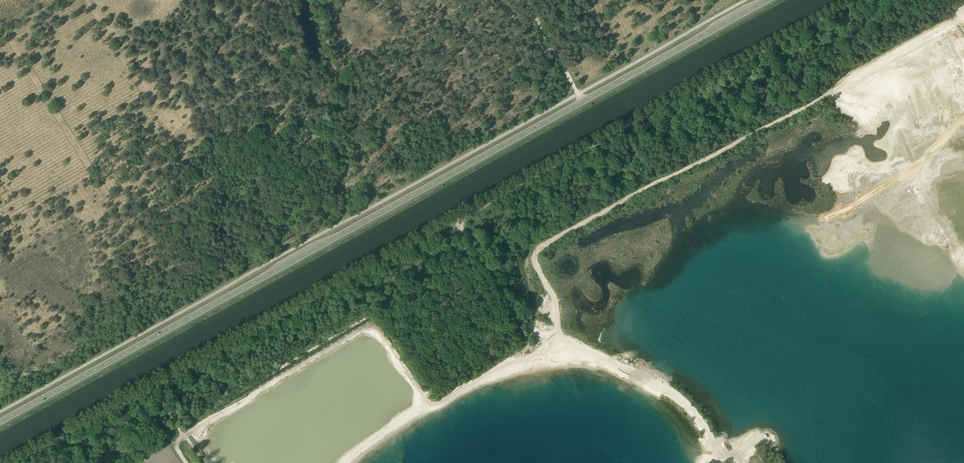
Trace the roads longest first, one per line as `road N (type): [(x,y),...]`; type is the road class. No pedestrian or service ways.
road 1 (unclassified): [(15,462),(856,0)]
road 2 (secondary): [(0,422),(768,0)]
road 3 (track): [(857,74),(540,248),(536,258),(558,328),(549,354),(513,363),(420,415)]
road 4 (track): [(739,462),(655,383),(521,320),(455,220)]

